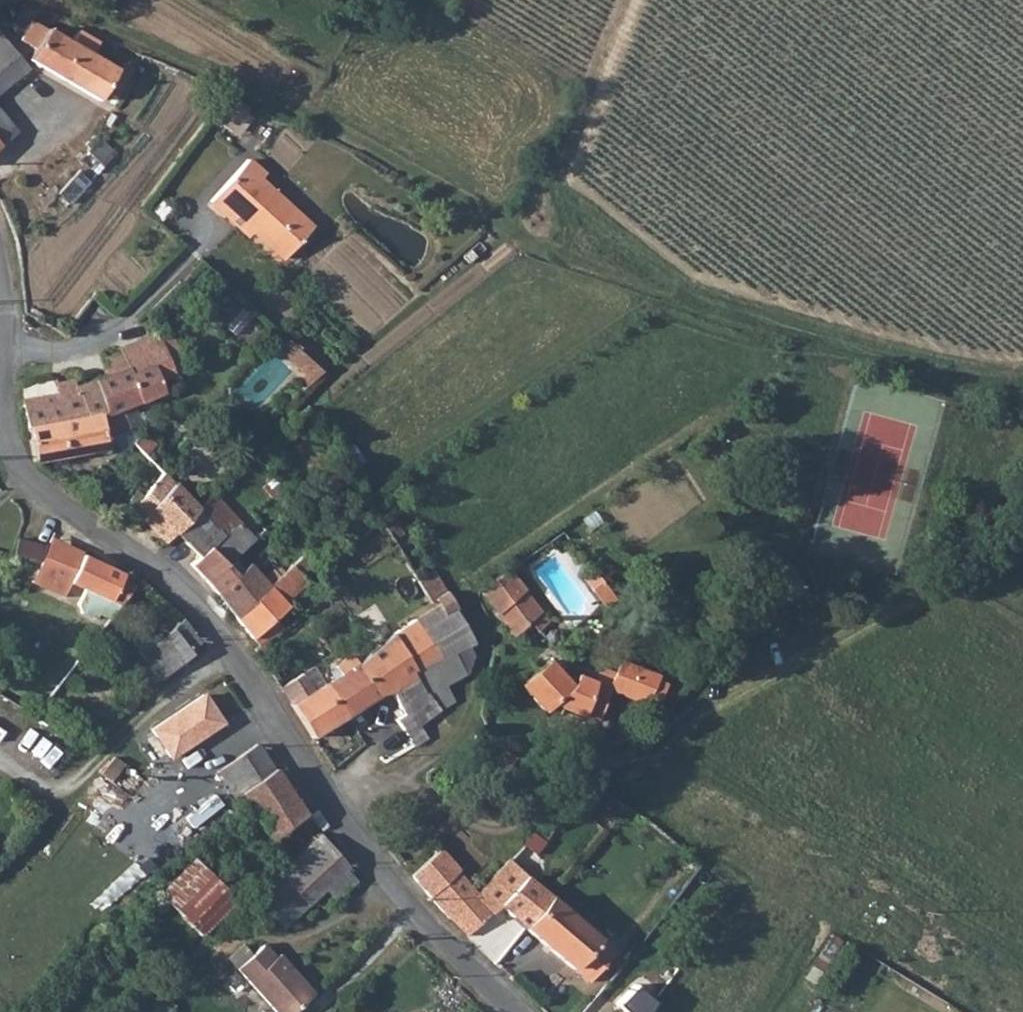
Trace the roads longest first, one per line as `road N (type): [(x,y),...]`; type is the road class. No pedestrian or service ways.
road 1 (unclassified): [(0,390),(7,450),(18,472),(177,587),(388,886),(509,1011)]
road 2 (track): [(0,0),(143,36),(311,116),(505,228),(596,78),(627,0)]
road 3 (track): [(940,583),(774,652),(635,752),(570,774),(501,823),(384,779),(362,781),(327,801)]
road 4 (track): [(505,228),(619,282),(935,367),(1022,375)]

